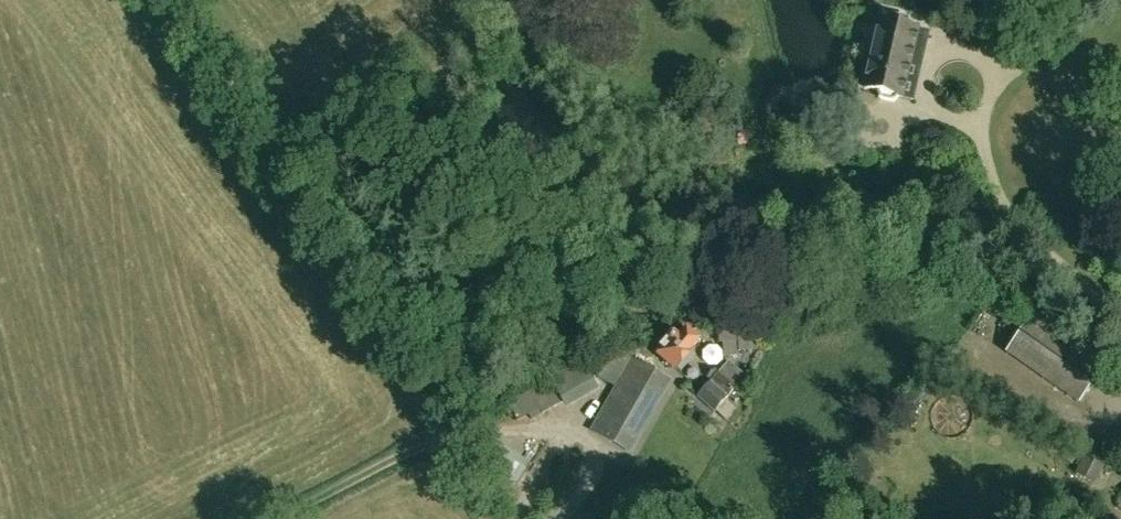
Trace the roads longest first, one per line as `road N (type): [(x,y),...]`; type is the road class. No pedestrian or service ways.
road 1 (track): [(443,450),(453,437),(152,0)]
road 2 (track): [(294,518),(443,450)]

